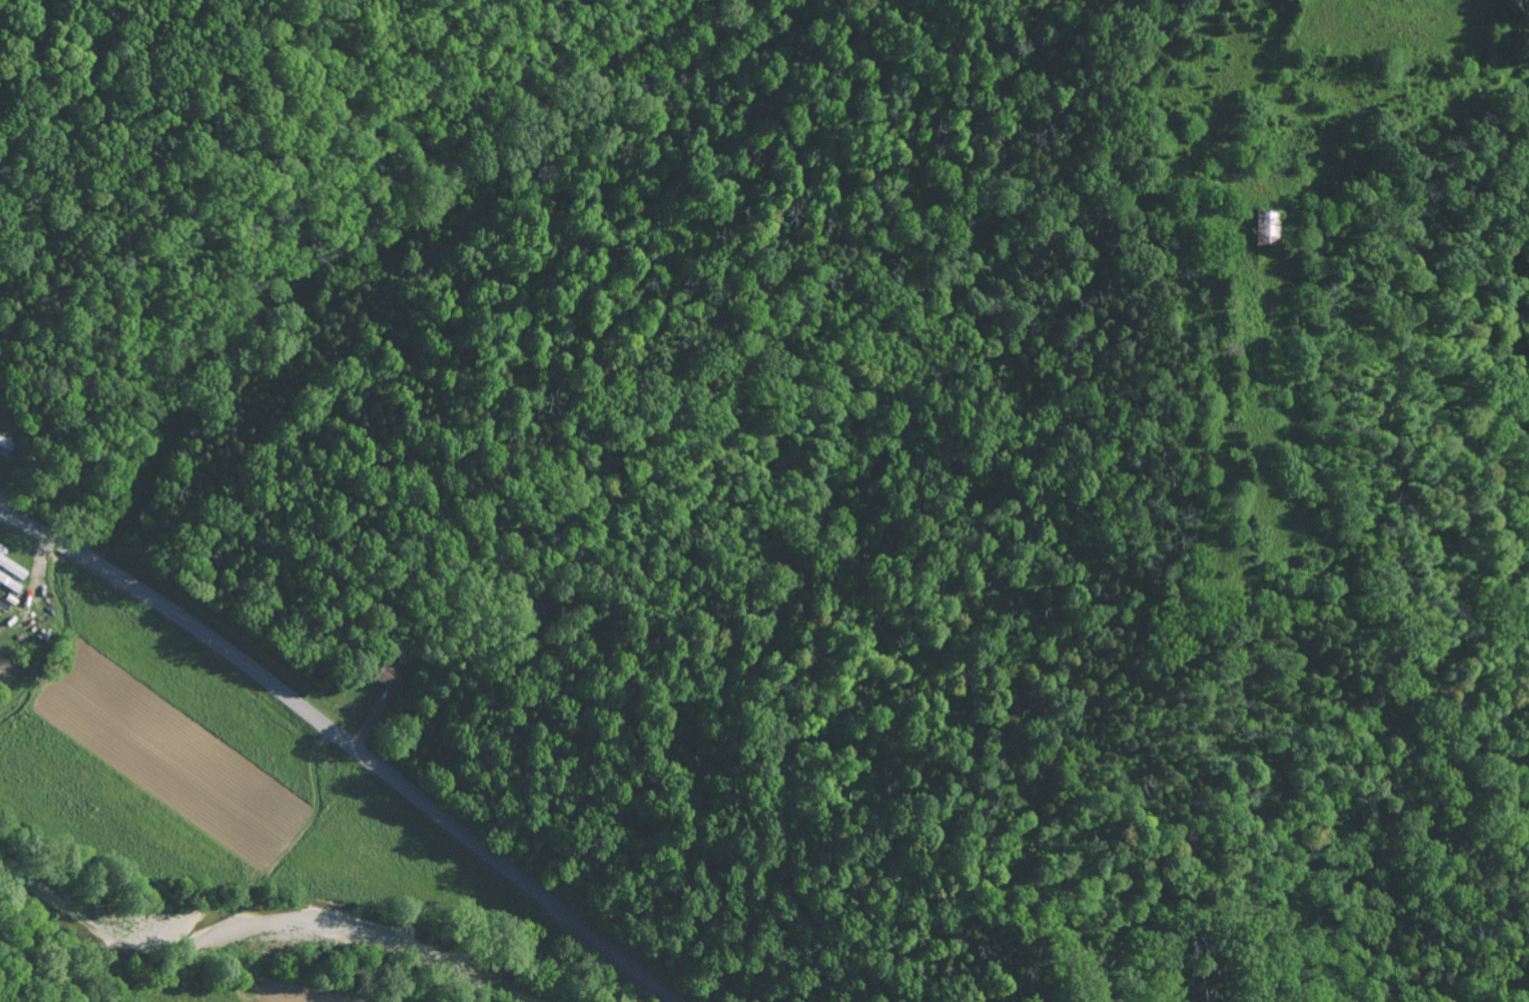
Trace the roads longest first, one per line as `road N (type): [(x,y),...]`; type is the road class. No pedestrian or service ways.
road 1 (tertiary): [(0,515),(214,643),(673,1001)]

